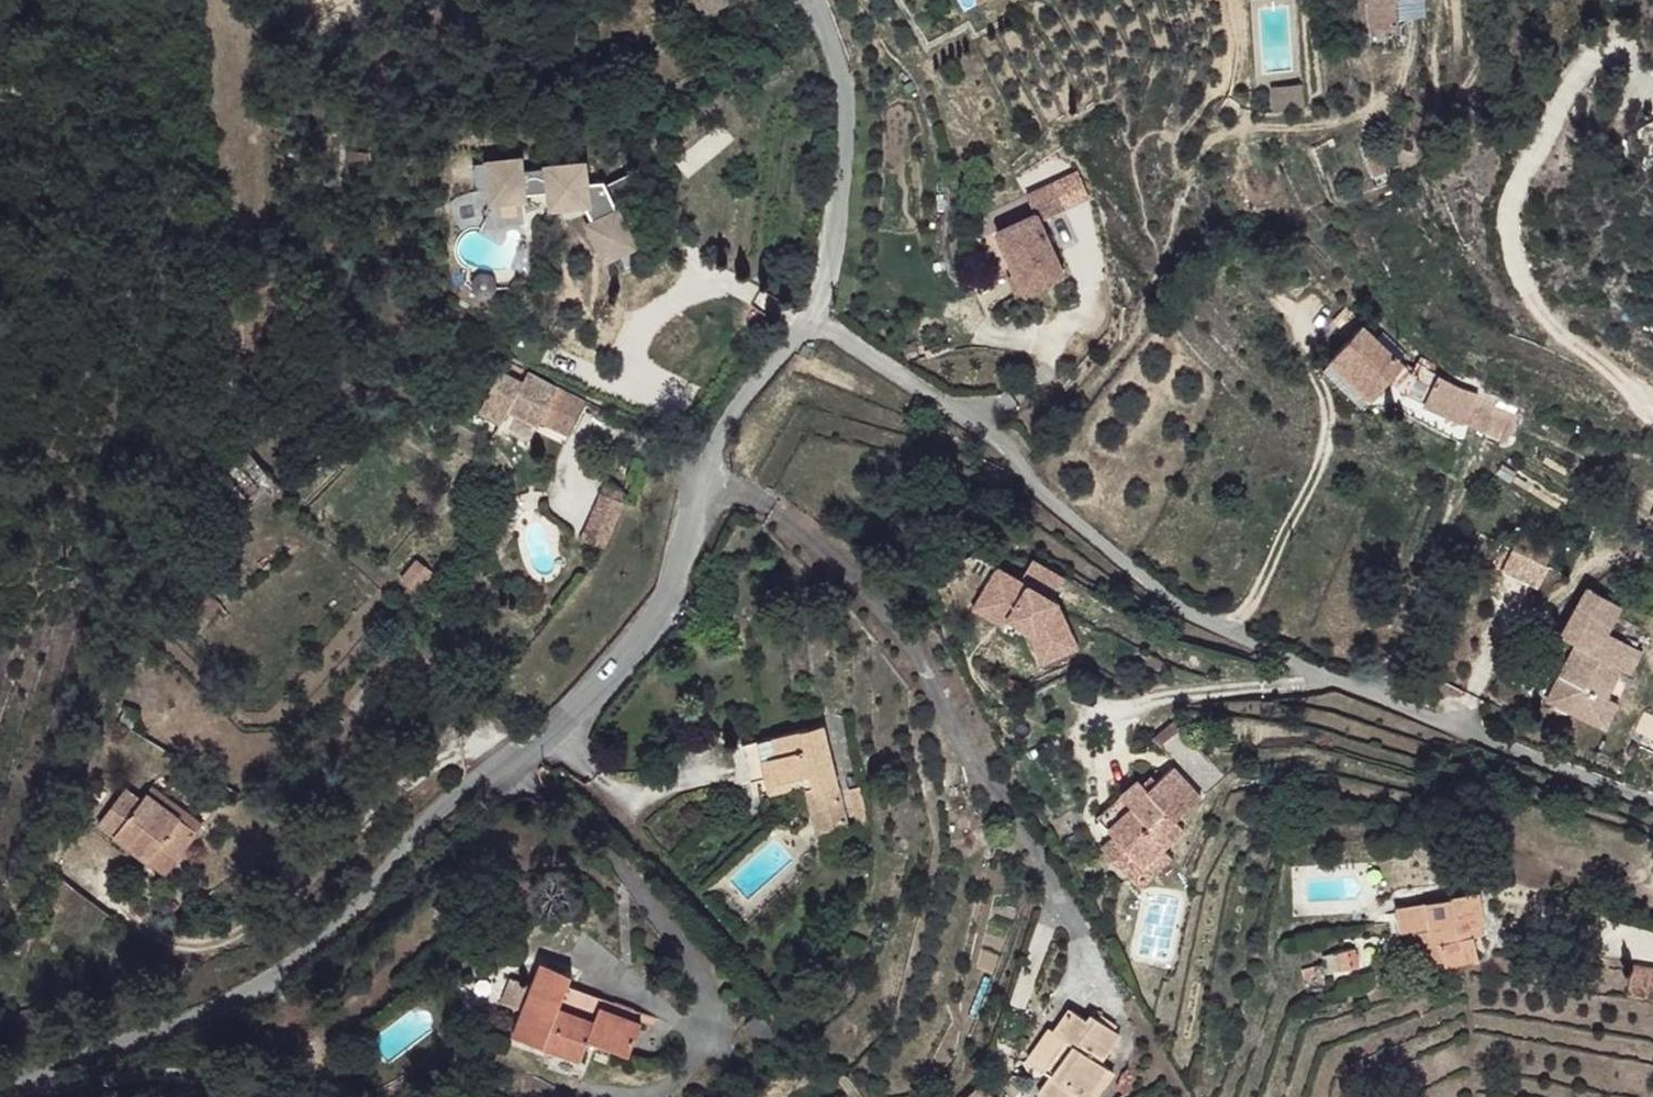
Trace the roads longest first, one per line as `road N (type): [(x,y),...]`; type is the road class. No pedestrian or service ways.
road 1 (unclassified): [(34,1096),(127,1065),(271,971),(419,849),(617,665),(689,558),(711,447),(769,369),(822,318)]
road 2 (residential): [(822,318),(992,442),(1125,568),(1181,609),(1325,681),(1652,806)]
road 3 (unclassified): [(822,318),(843,241),(846,120),(822,20)]

